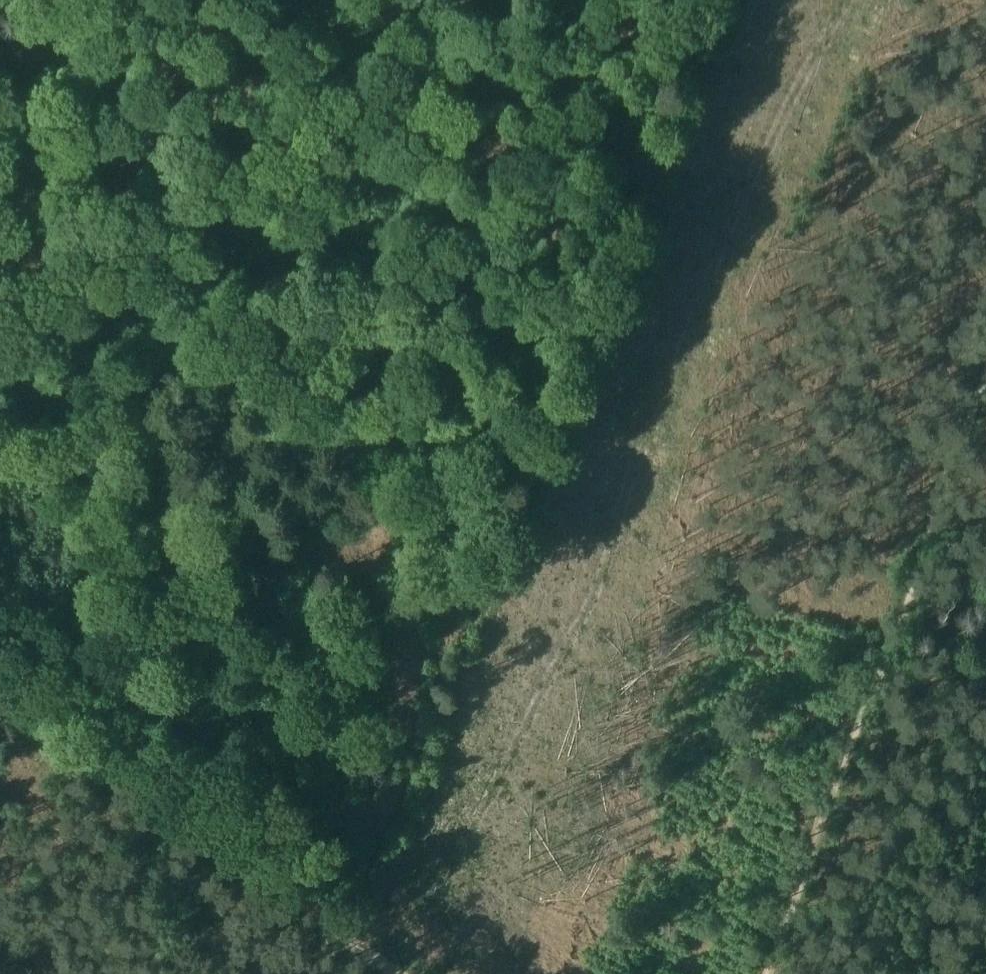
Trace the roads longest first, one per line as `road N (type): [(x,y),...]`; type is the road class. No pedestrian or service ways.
road 1 (track): [(765,973),(985,359)]
road 2 (track): [(401,973),(0,674)]

